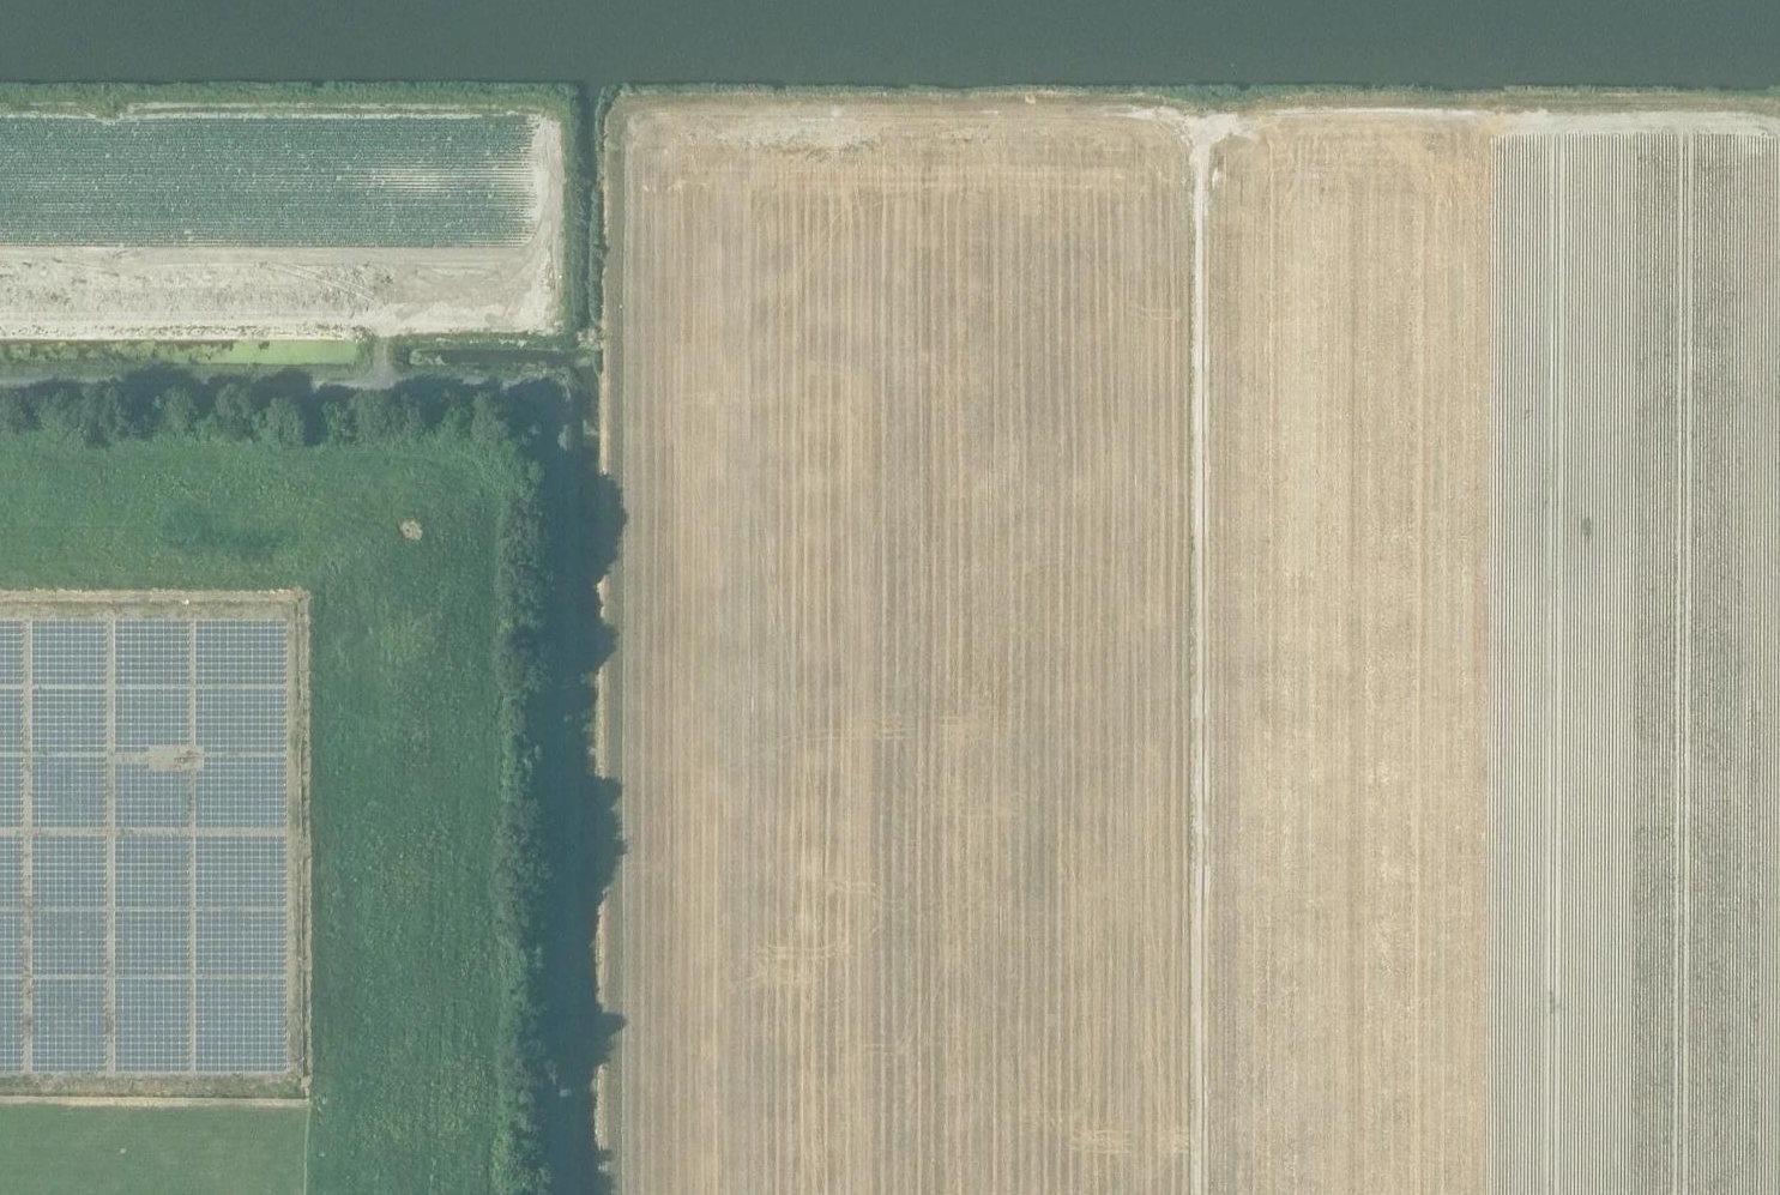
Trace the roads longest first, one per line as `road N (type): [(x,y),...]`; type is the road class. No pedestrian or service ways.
road 1 (track): [(561,1194),(558,427),(545,397),(502,384),(0,384)]

